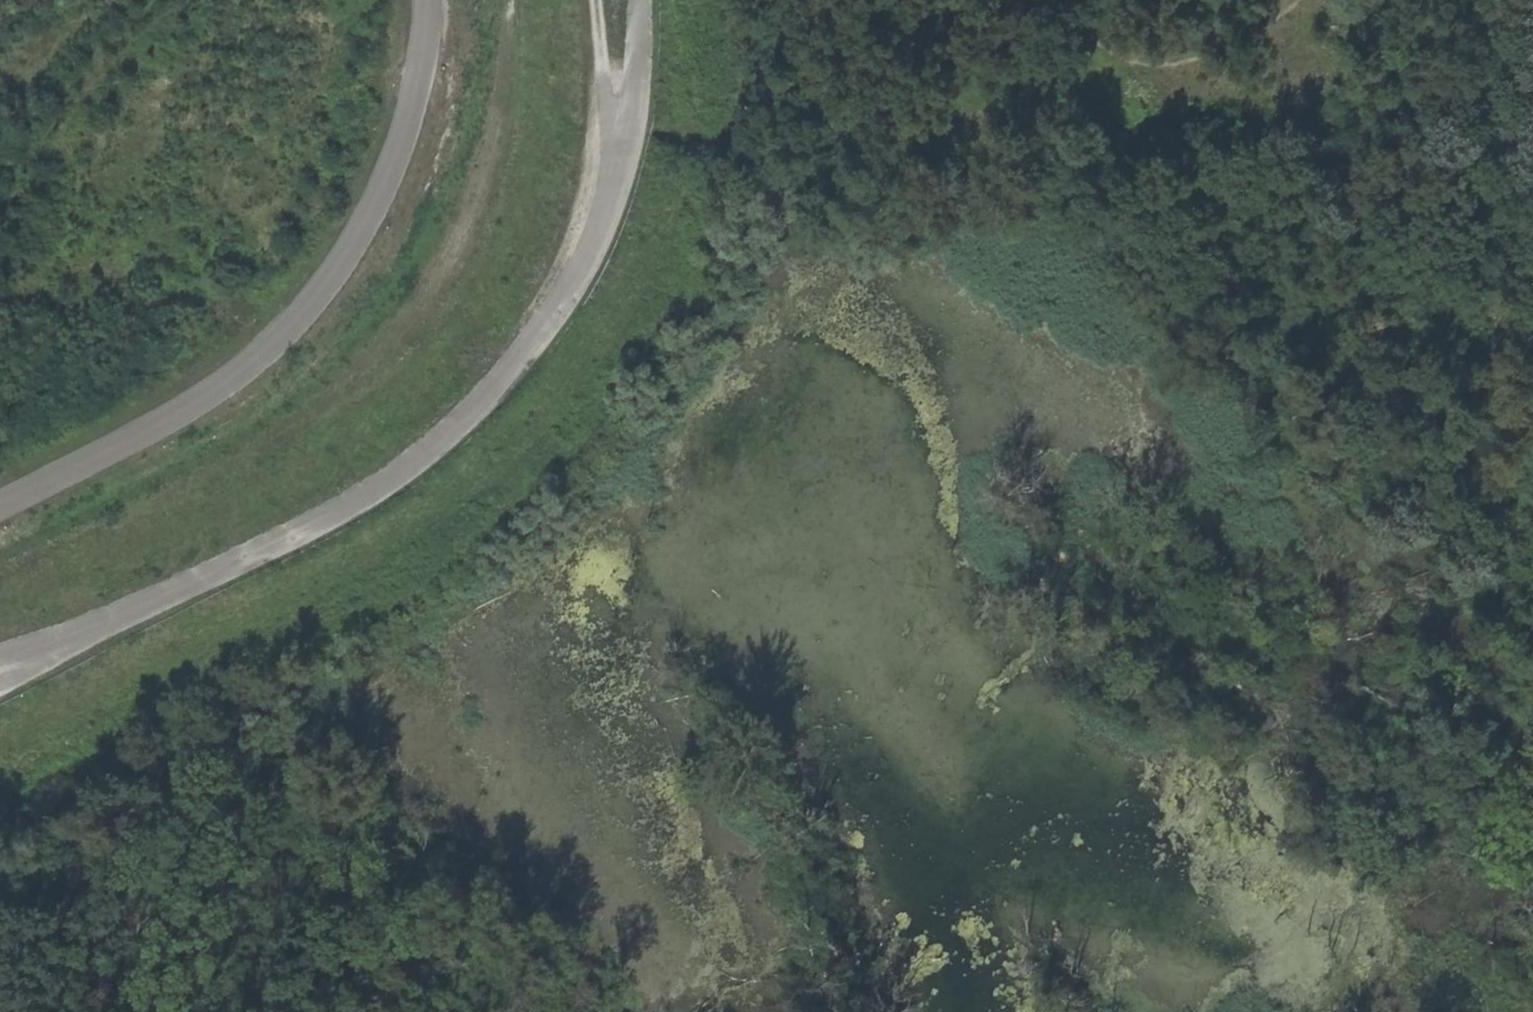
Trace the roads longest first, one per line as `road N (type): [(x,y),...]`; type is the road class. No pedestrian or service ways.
road 1 (unclassified): [(0,506),(159,424),(245,370),(304,317),(367,233),(425,62),(428,0)]
road 2 (track): [(628,138),(605,99),(599,0)]

